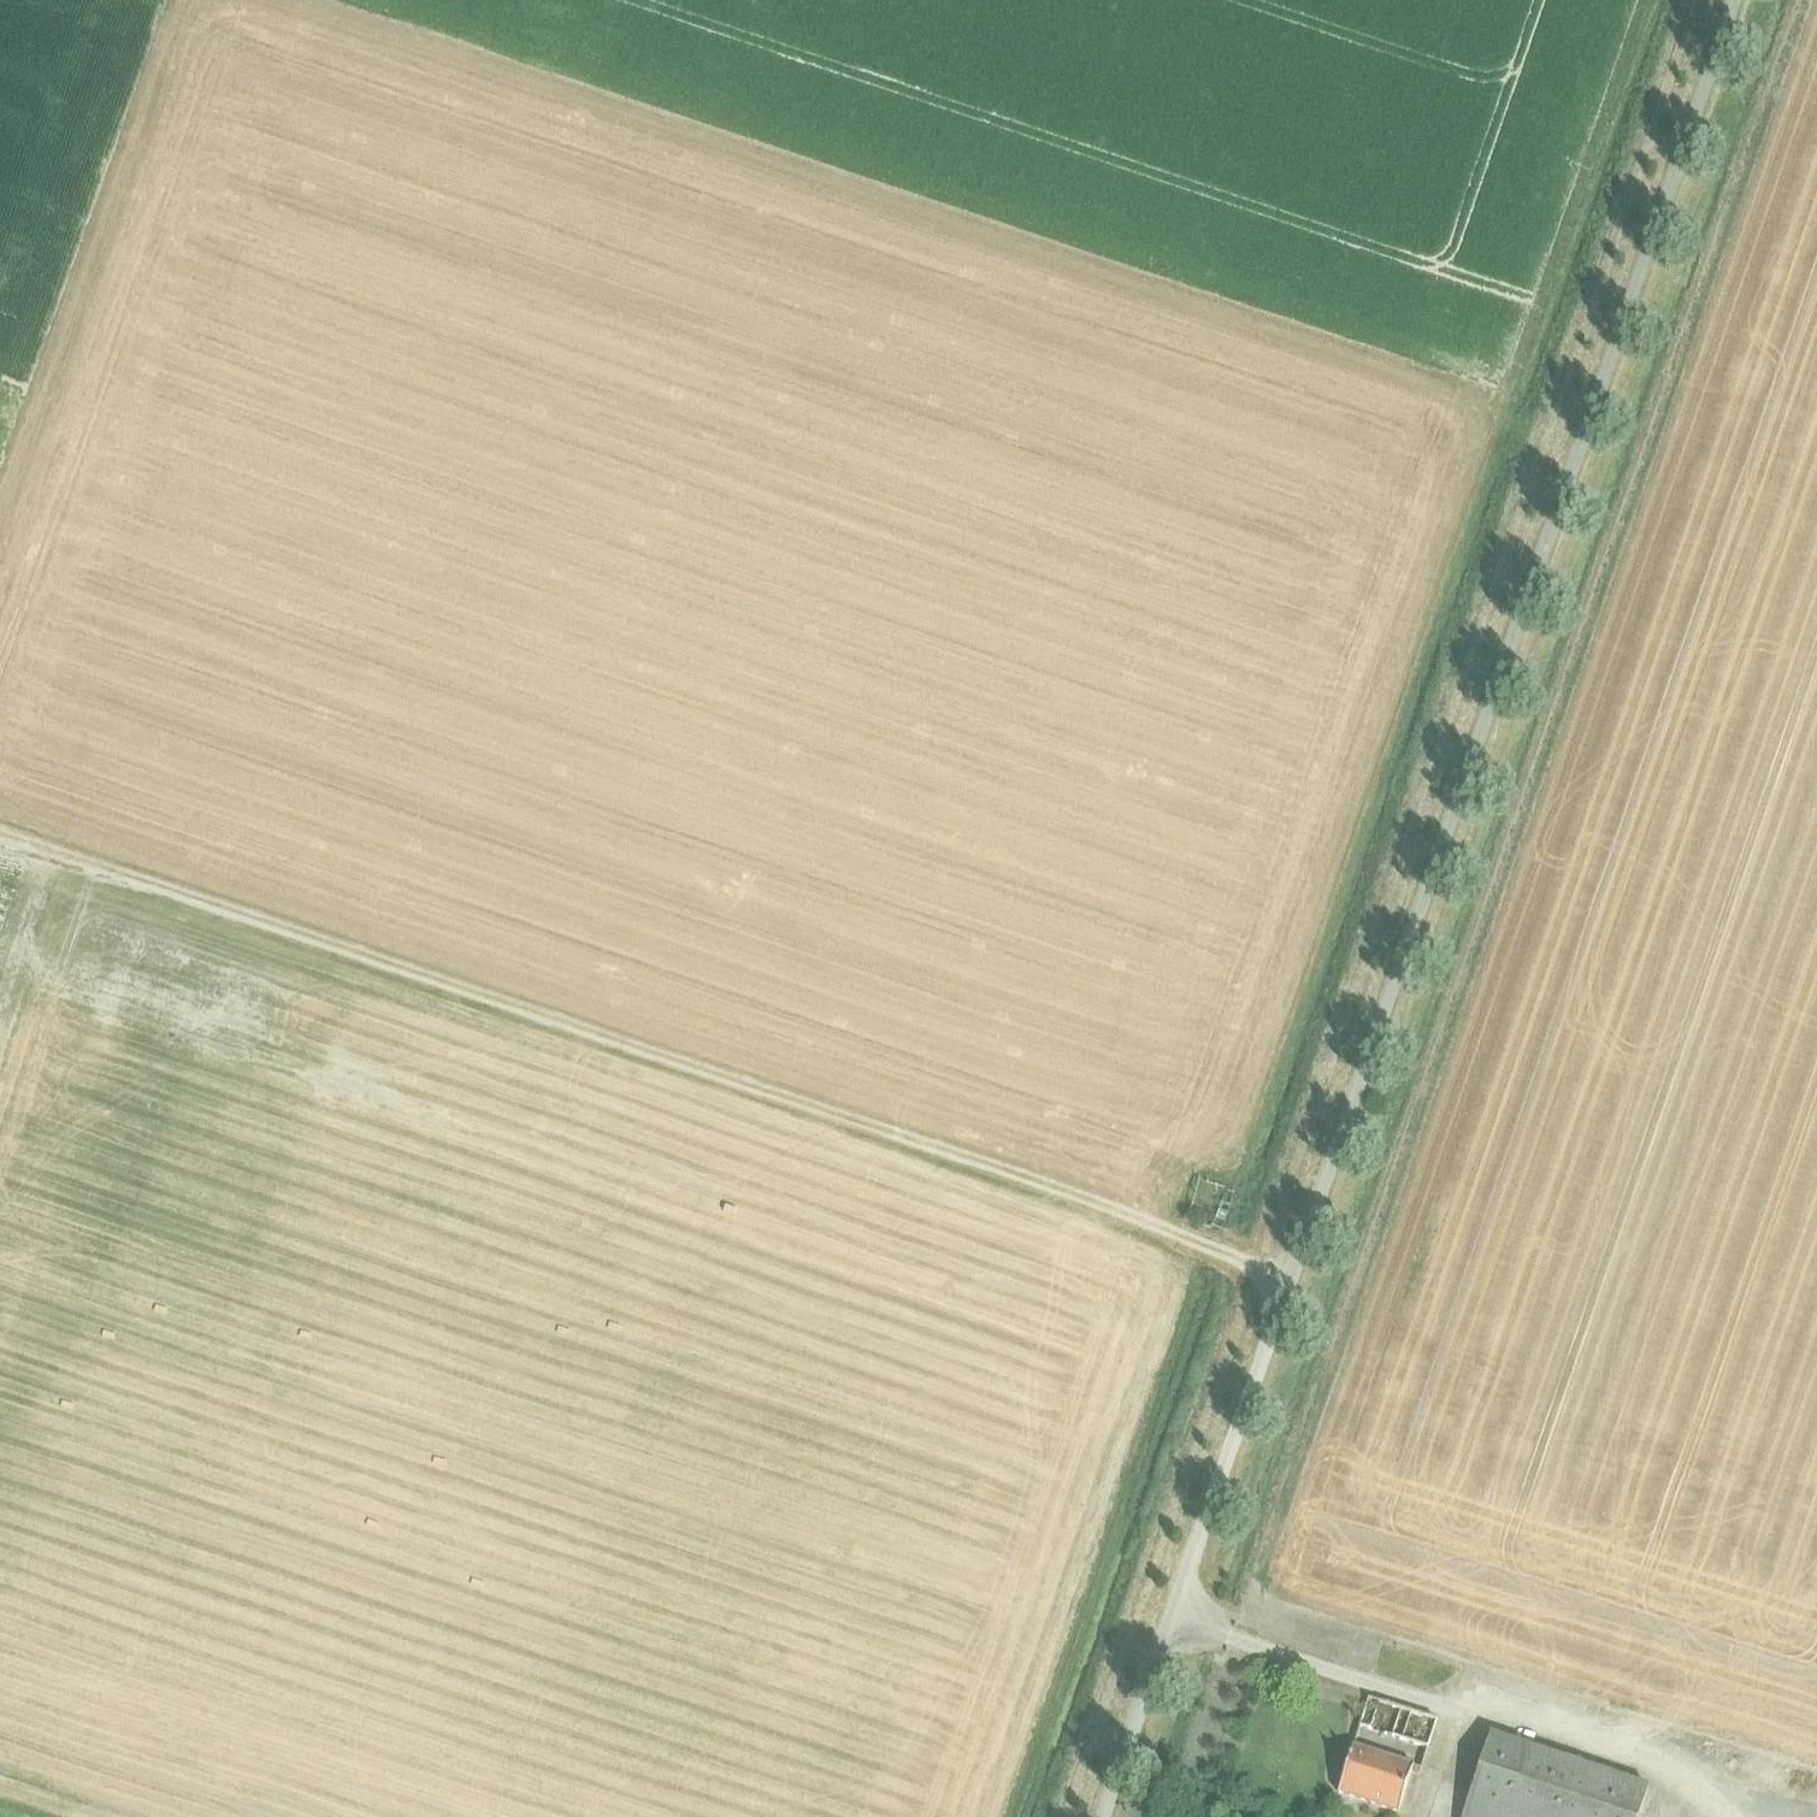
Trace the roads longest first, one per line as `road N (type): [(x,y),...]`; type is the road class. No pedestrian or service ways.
road 1 (unclassified): [(1102,1816),(1733,0)]
road 2 (track): [(0,840),(1291,1277)]

